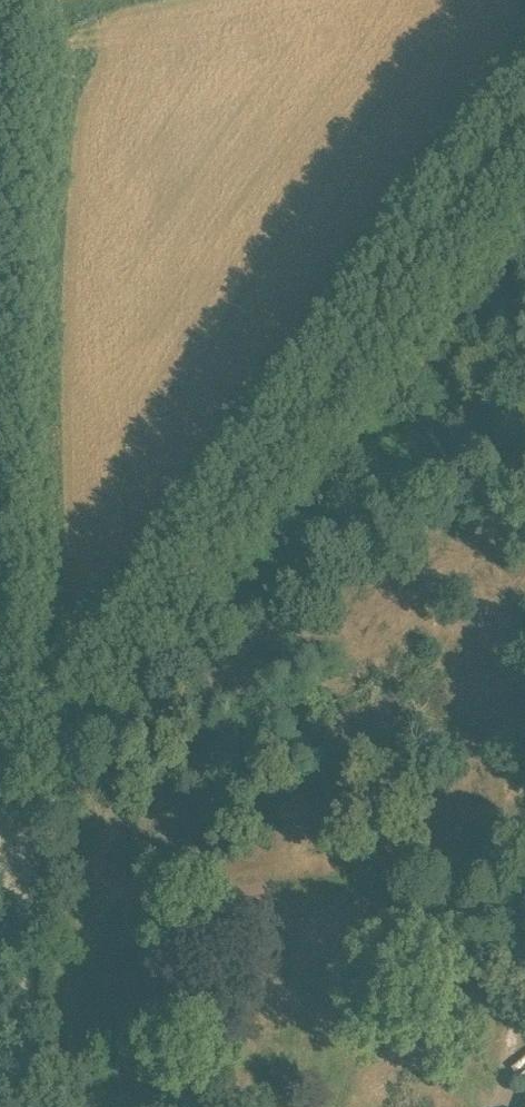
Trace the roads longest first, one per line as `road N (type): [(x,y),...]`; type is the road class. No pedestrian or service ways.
road 1 (unclassified): [(23,863),(148,624),(524,132)]
road 2 (unclassified): [(30,1106),(32,927),(23,863)]
road 3 (unclassified): [(23,863),(0,738)]

